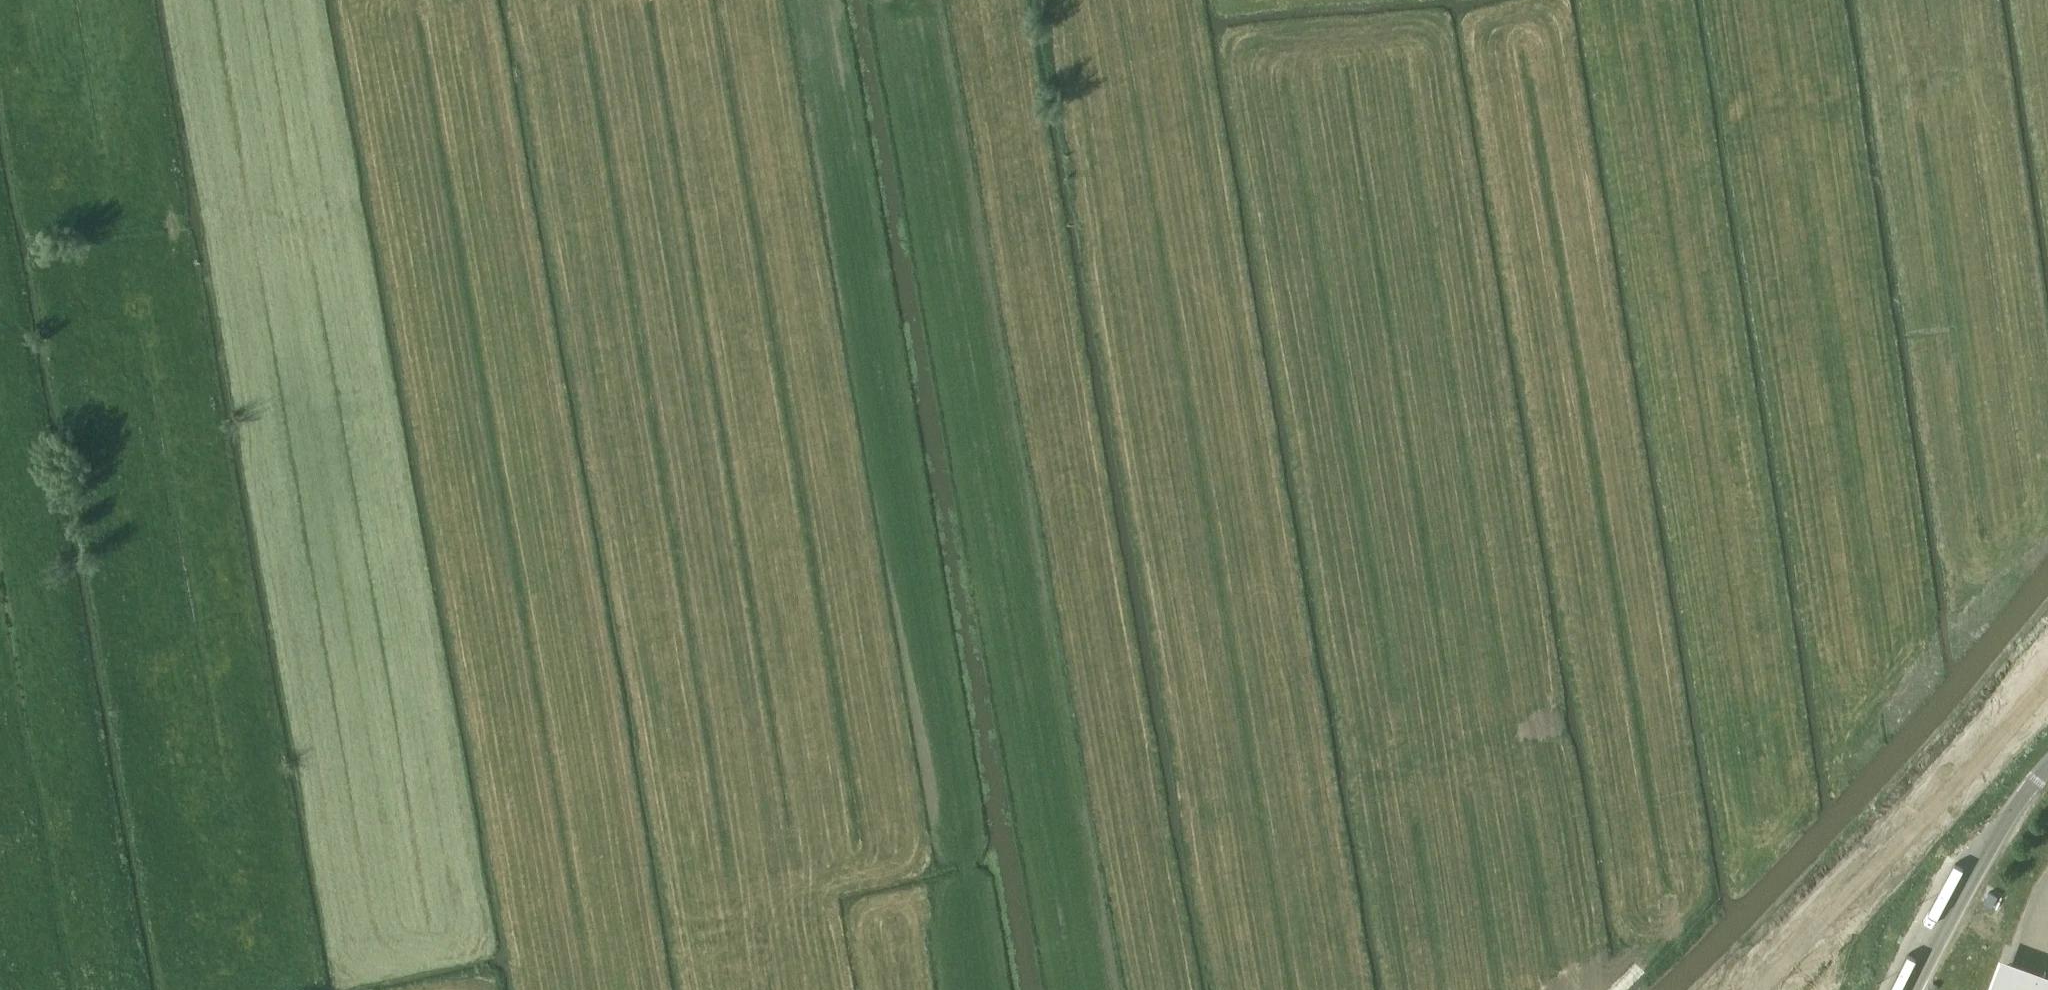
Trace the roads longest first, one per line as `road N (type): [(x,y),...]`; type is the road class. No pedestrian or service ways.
road 1 (motorway): [(2047,667),(1941,770),(1747,989)]

